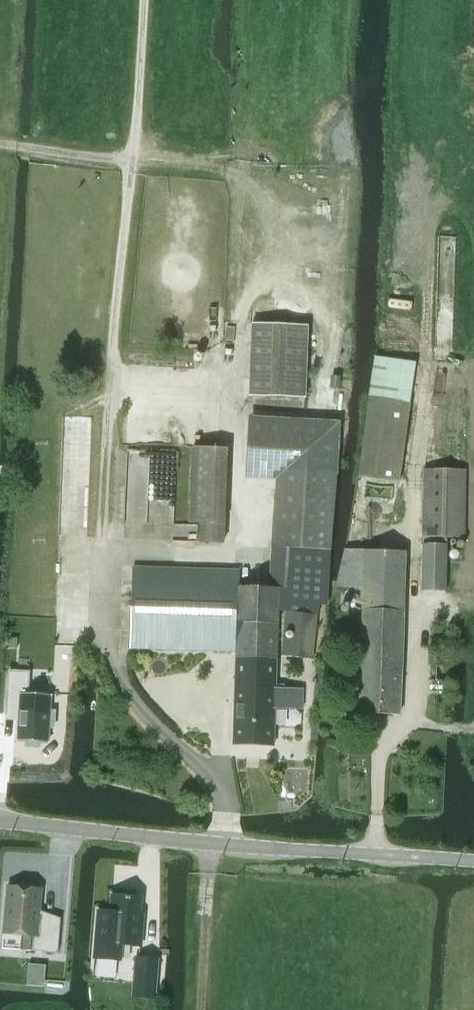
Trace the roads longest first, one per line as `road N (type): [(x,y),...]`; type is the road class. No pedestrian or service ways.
road 1 (track): [(110,547),(105,430),(140,0)]
road 2 (unclassified): [(473,860),(225,846),(0,821)]
road 3 (track): [(201,1009),(208,844)]

